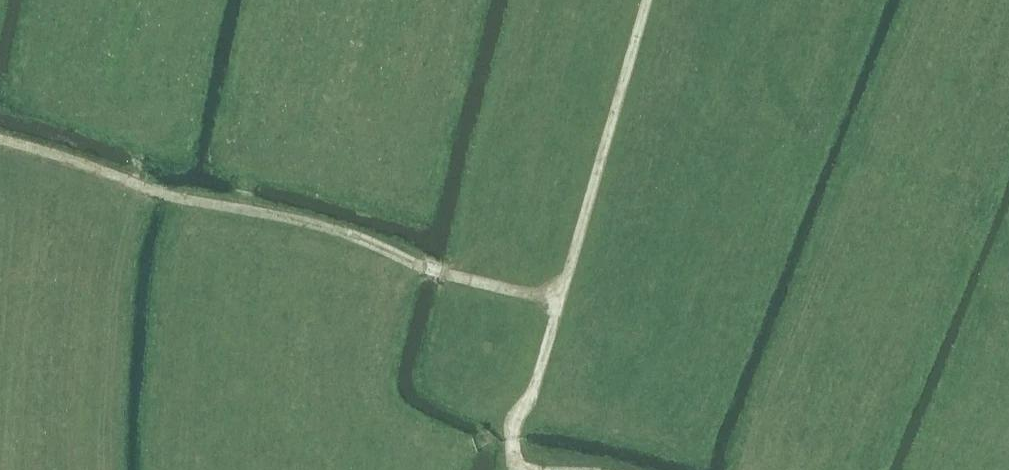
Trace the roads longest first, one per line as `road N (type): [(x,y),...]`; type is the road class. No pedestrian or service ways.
road 1 (track): [(524,469),(513,469),(515,419),(534,390),(559,303),(417,264),(336,231),(241,210)]
road 2 (track): [(559,303),(648,0)]
road 3 (track): [(131,181),(0,138)]

